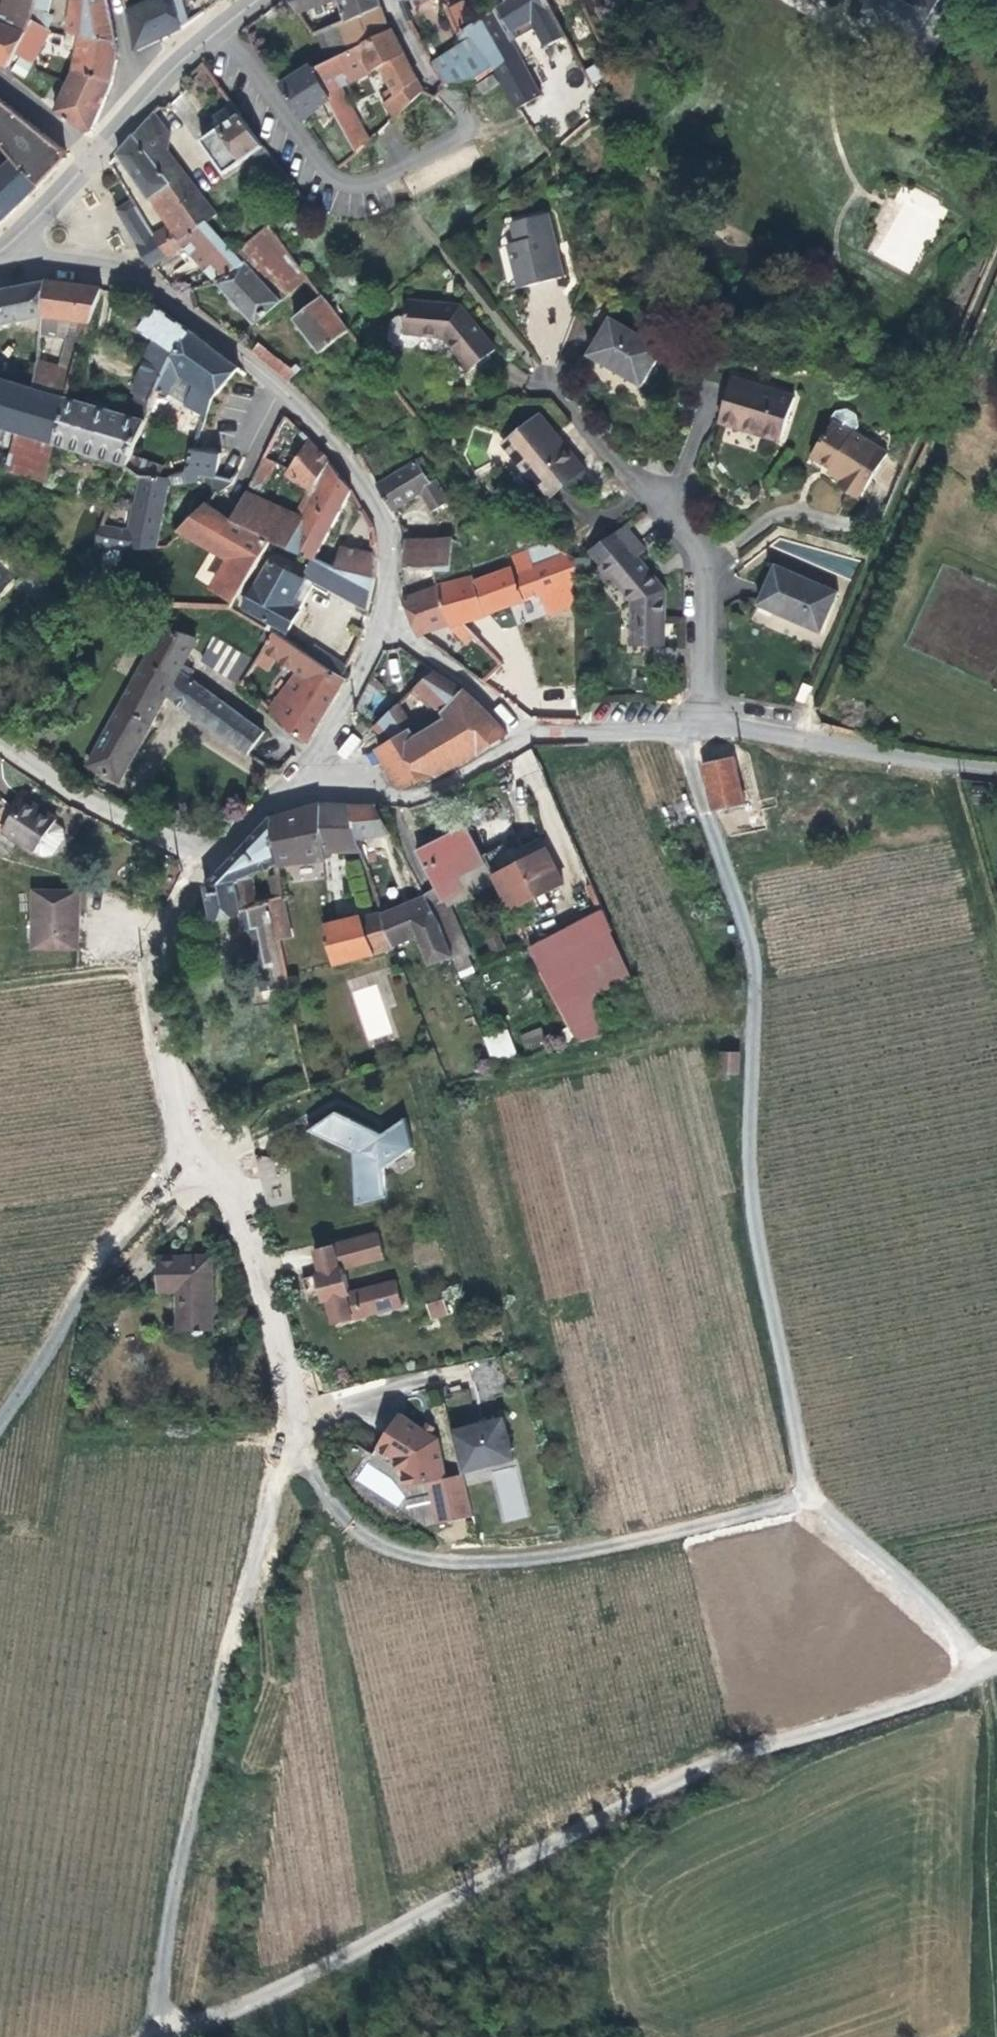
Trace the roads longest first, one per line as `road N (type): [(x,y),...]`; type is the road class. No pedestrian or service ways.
road 1 (track): [(985,1673),(810,1500),(750,1194),(752,954),(706,815)]
road 2 (residential): [(220,29),(342,176),(387,183),(711,559),(702,730)]
road 3 (track): [(985,1673),(940,1695),(734,1755),(551,1842),(324,1971),(170,2036)]
road 4 (residential): [(273,1492),(296,1425),(246,1210),(196,1156),(155,973),(207,858)]
road 5 (track): [(296,1425),(318,1486),(342,1521),(376,1545),(414,1557),(583,1553),(810,1500)]
road 6 (residential): [(378,626),(388,530),(365,484),(305,418),(154,287),(11,243)]
road 7 (track): [(273,1492),(199,1768),(151,2036)]
road 8 (track): [(196,1156),(109,1253),(0,1423)]
road 9 (residential): [(996,770),(702,730)]
road 10 (residential): [(304,778),(389,796),(419,793),(532,730)]
road 11 (residential): [(207,858),(0,744)]
road 12 (residential): [(532,730),(404,634),(378,626)]
road 13 (tertiary): [(91,158),(220,29)]
road 14 (residential): [(702,730),(532,730)]
road 15 (residential): [(378,626),(304,778)]
road 16 (residential): [(481,134),(421,61),(390,0)]
road 17 (track): [(0,990),(155,973)]
road 18 (residential): [(207,858),(304,778)]
road 19 (residential): [(0,79),(91,158)]

